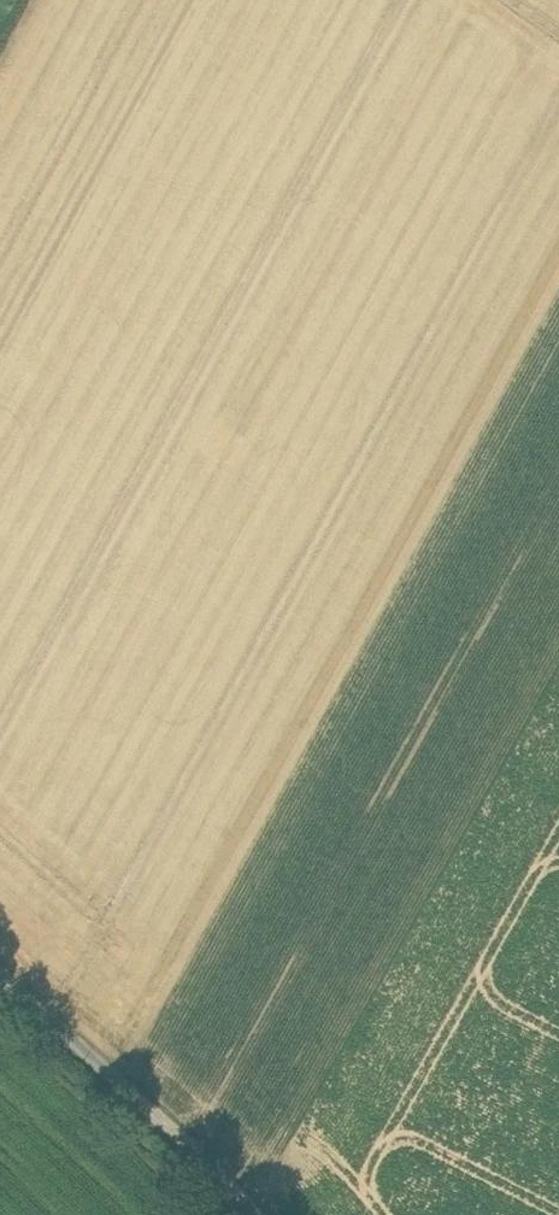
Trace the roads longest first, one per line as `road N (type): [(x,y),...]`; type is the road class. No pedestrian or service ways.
road 1 (unclassified): [(0,972),(130,1082),(267,1214)]

